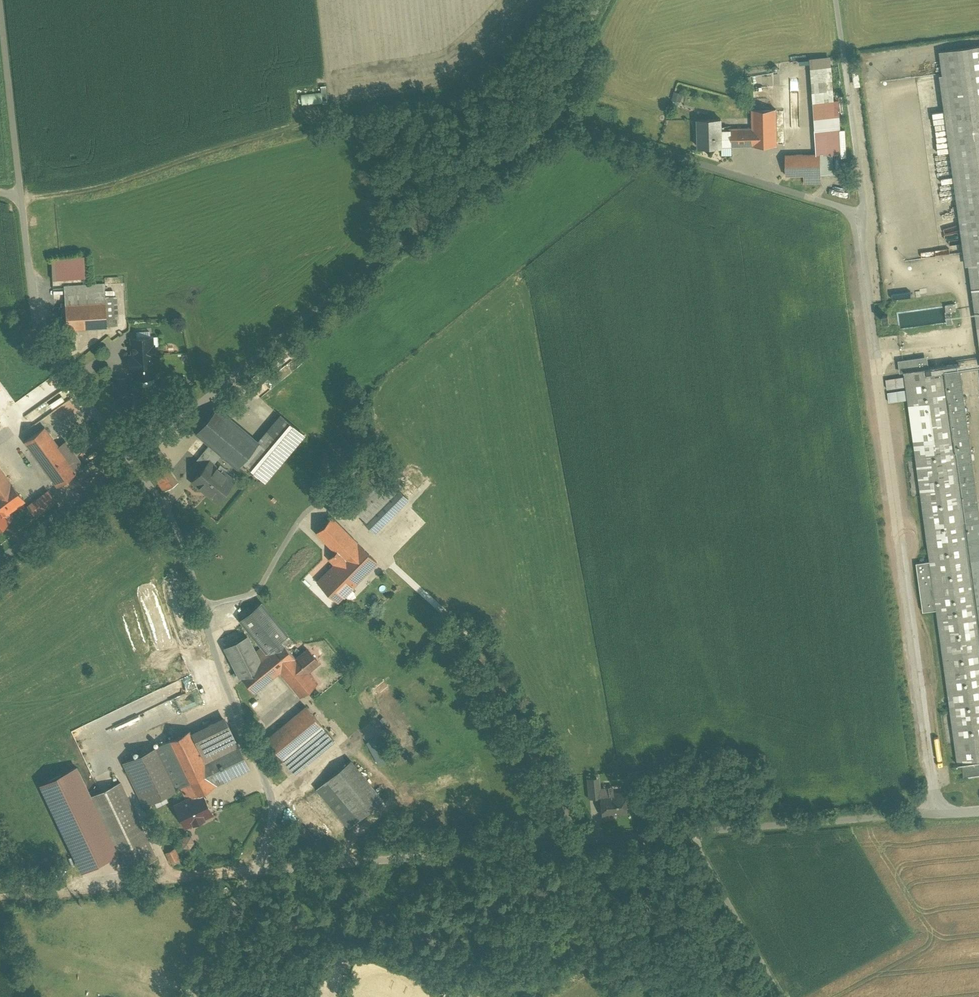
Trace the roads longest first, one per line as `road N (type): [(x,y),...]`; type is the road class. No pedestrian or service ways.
road 1 (unclassified): [(937,814),(856,214)]
road 2 (track): [(22,200),(127,181),(358,110),(446,101),(551,119)]
road 3 (unclassified): [(551,119),(132,458)]
road 4 (unclassified): [(132,458),(182,532),(223,679),(274,803),(254,872)]
road 5 (unclassified): [(693,835),(254,872)]
road 6 (unclassified): [(856,214),(551,119)]
road 7 (unclassified): [(22,200),(39,328),(132,458)]
road 8 (track): [(0,898),(254,872)]
road 9 (unclassified): [(937,814),(693,835)]
road 10 (unclassified): [(856,214),(865,190),(838,0)]
road 11 (unclassified): [(0,0),(22,200)]
road 12 (unclassified): [(781,996),(693,835)]
road 13 (unclassified): [(0,564),(132,458)]
road 14 (unclassified): [(254,872),(194,996)]
road 15 (unclassified): [(606,0),(551,119)]
road 16 (track): [(282,869),(337,948),(337,973)]

